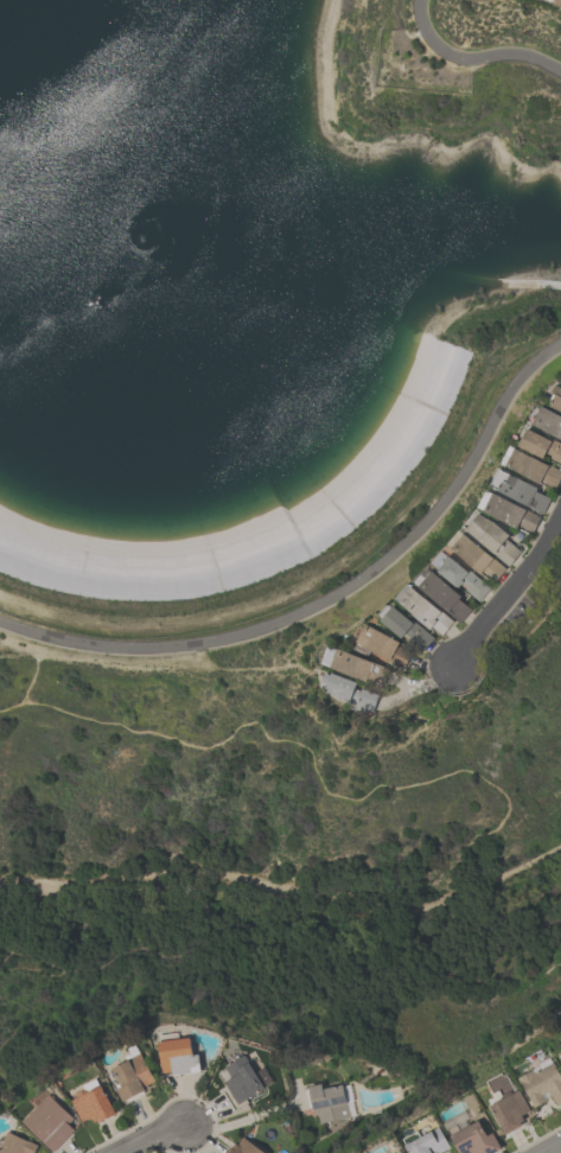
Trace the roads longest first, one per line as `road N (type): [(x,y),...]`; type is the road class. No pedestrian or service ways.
road 1 (track): [(0,884),(497,886),(560,845)]
road 2 (residential): [(560,517),(544,550),(448,668)]

